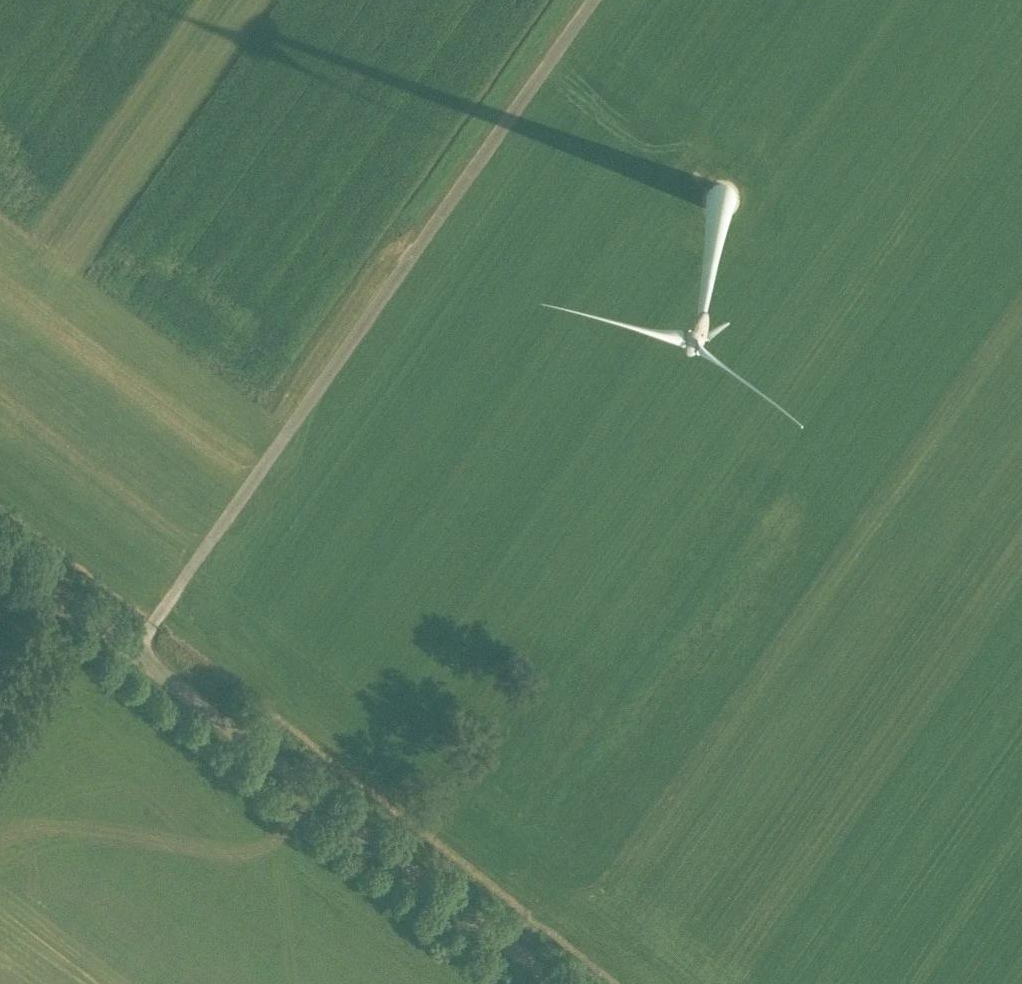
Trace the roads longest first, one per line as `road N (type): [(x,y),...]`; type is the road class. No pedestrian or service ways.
road 1 (unclassified): [(563,983),(0,541)]

